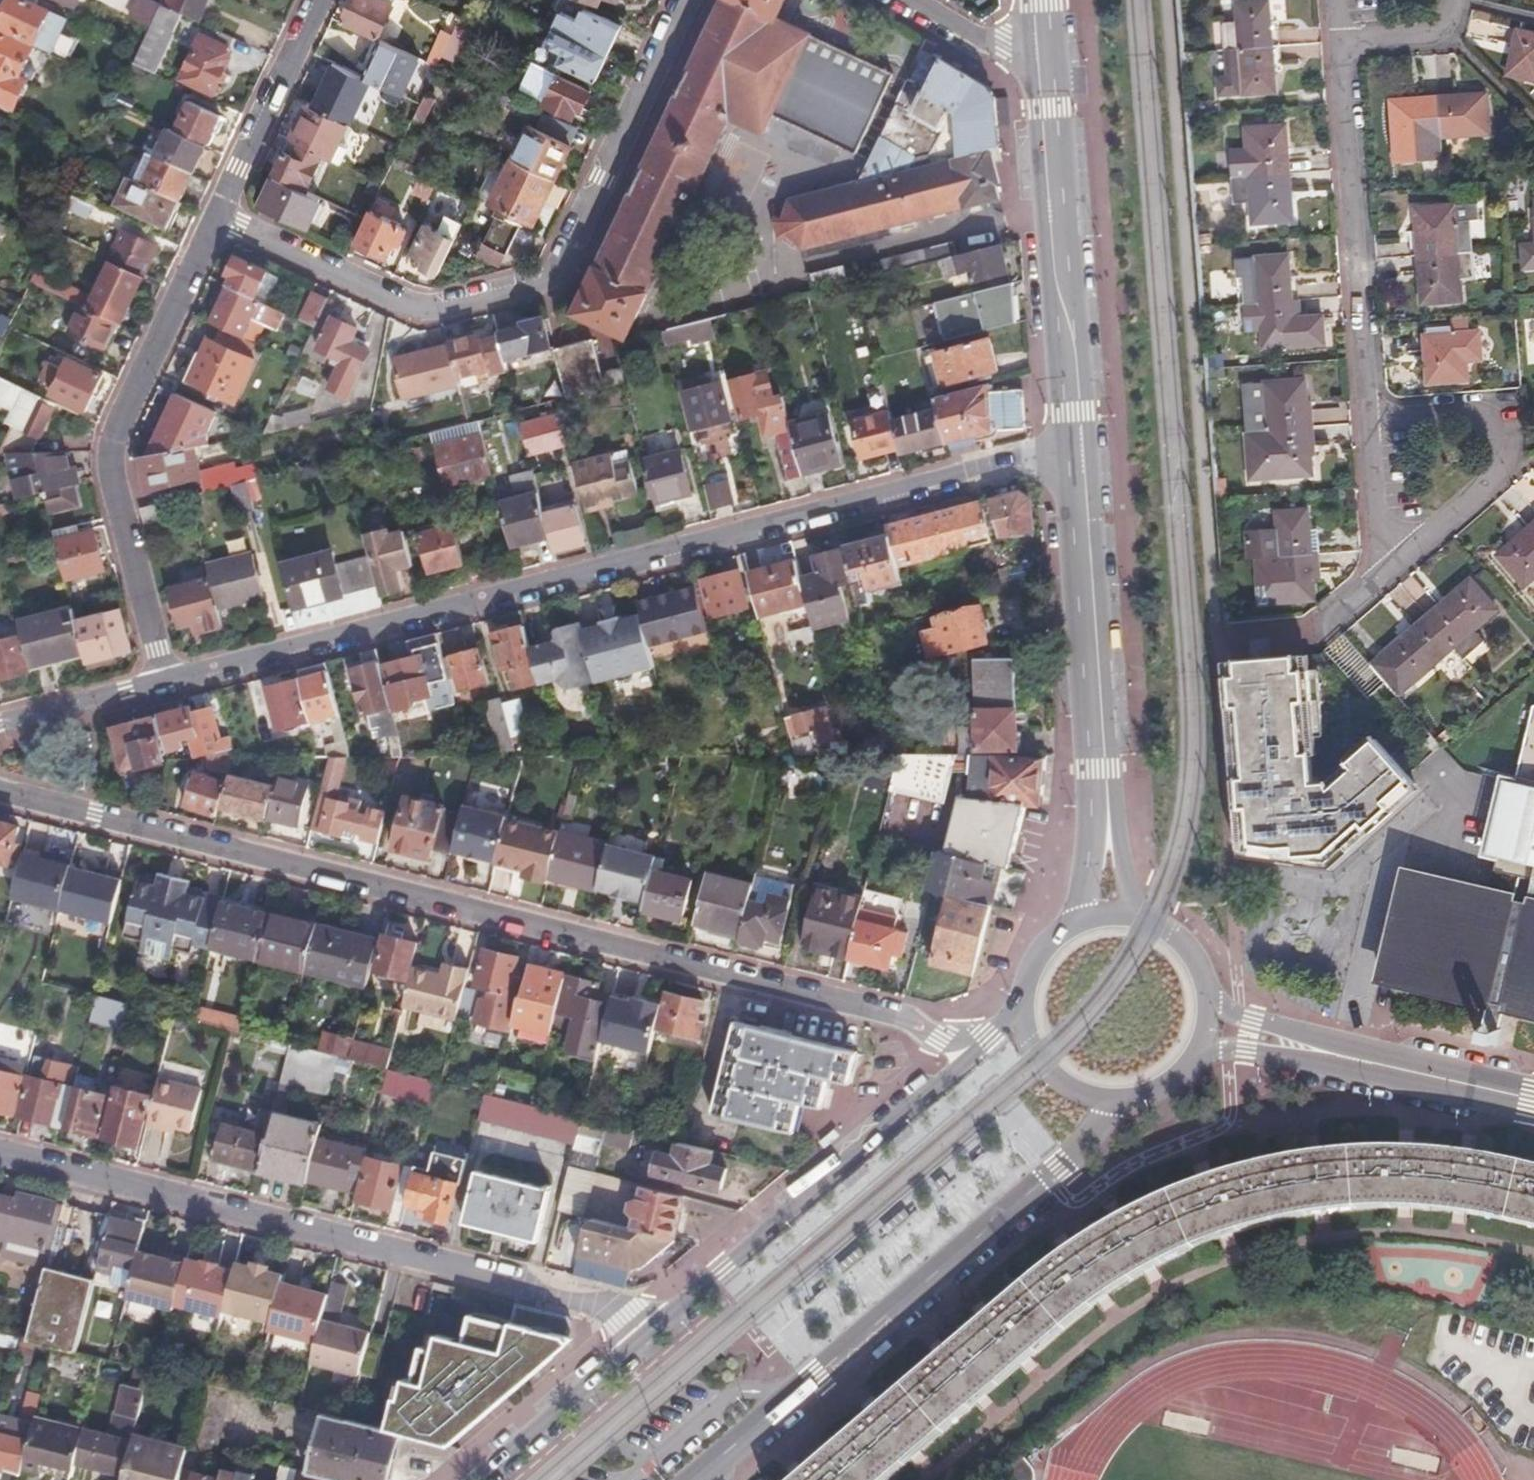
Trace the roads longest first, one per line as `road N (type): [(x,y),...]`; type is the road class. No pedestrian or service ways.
road 1 (residential): [(981,1049),(902,1015),(0,786)]
road 2 (residential): [(165,680),(1018,458),(1078,451)]
road 3 (residential): [(0,1153),(627,1314),(649,1333)]
road 4 (residential): [(217,211),(421,308),(449,309),(548,282),(578,244),(690,0)]
road 5 (secondary): [(694,1479),(1061,1168),(1118,1098)]
road 6 (residential): [(217,211),(104,452),(165,680)]
road 7 (secondary): [(981,1049),(649,1333)]
road 8 (secondary): [(1078,451),(1044,49)]
road 9 (residential): [(1344,41),(1372,422)]
road 10 (secondary): [(1102,794),(1078,451)]
road 11 (residential): [(1400,559),(1516,460),(1511,409),(1372,422)]
road 12 (residential): [(313,0),(217,211)]
road 13 (secondary): [(649,1333),(475,1479)]
road 14 (tertiary): [(1334,1054),(1533,1098)]
road 15 (residential): [(0,724),(165,680)]
road 16 (secondary): [(1025,1004),(1029,1036),(1046,1065),(1078,1090),(1118,1098)]
road 17 (residential): [(1372,422),(1380,527),(1400,559)]
road 18 (tertiary): [(1334,1054),(1207,996)]
road 19 (residential): [(918,0),(993,45),(1044,49)]
road 20 (tertiary): [(1198,1048),(1334,1054)]
road 21 (residential): [(1344,41),(1443,32),(1457,0)]
road 22 (secondary): [(1102,794),(1082,922)]
road 23 (secondary): [(1138,918),(1102,794)]

